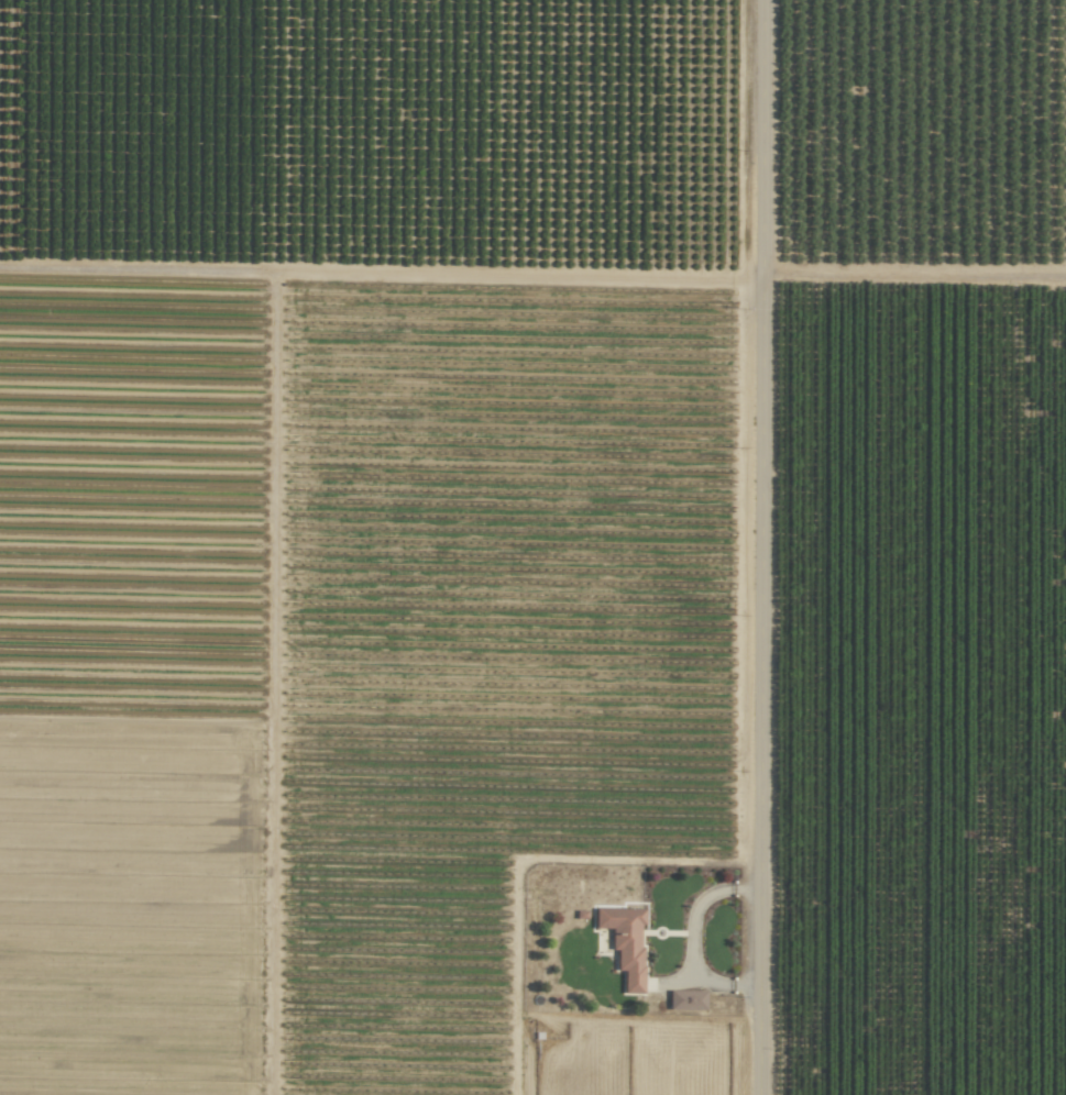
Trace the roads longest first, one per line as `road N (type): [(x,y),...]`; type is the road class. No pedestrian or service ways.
road 1 (residential): [(768,0),(760,1094)]

